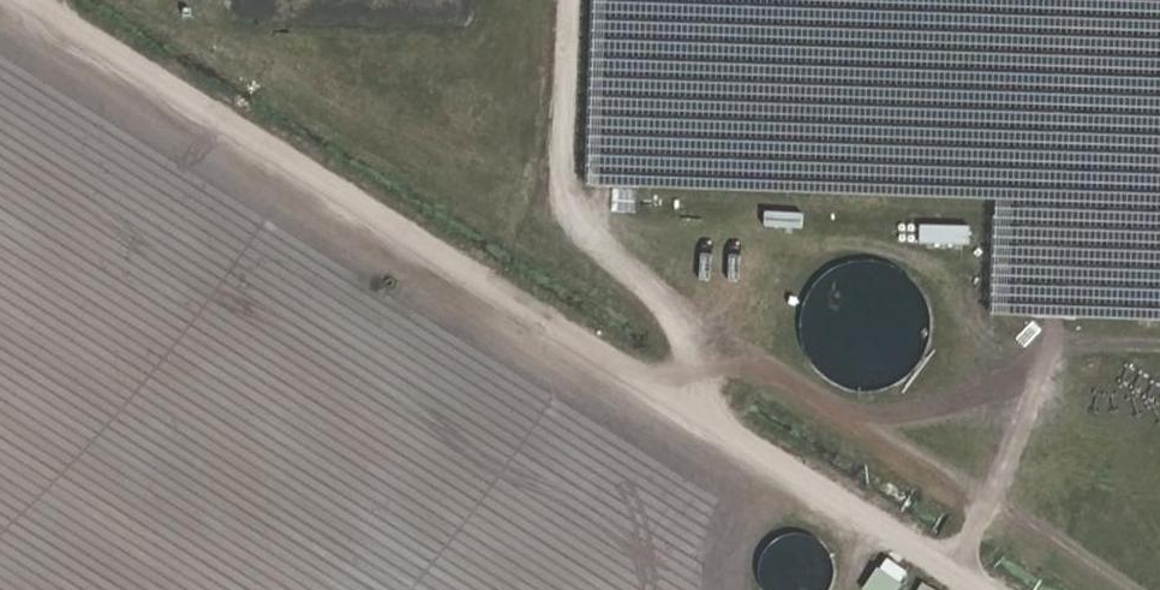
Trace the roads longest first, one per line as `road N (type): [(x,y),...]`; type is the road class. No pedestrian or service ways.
road 1 (track): [(989,589),(31,0)]
road 2 (track): [(568,0),(564,194),(684,346),(706,415)]
road 3 (track): [(775,458),(734,589)]

